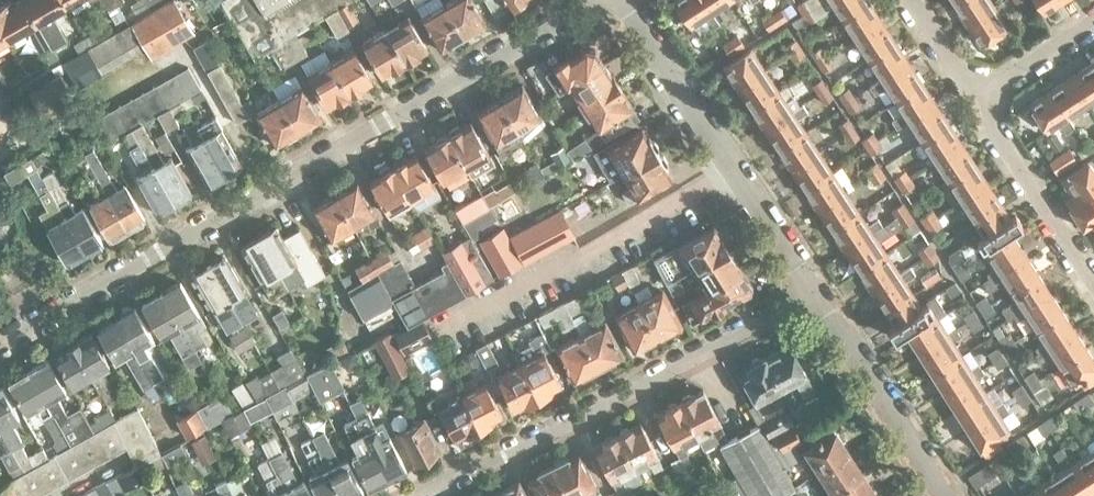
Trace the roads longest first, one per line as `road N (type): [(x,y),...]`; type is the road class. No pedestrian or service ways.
road 1 (residential): [(590,0),(0,346)]
road 2 (residential): [(815,296),(425,495)]
road 3 (residential): [(815,296),(617,0)]
road 4 (residential): [(943,495),(815,296)]
road 5 (residential): [(1093,287),(975,96)]
road 6 (residential): [(975,96),(1093,20)]

